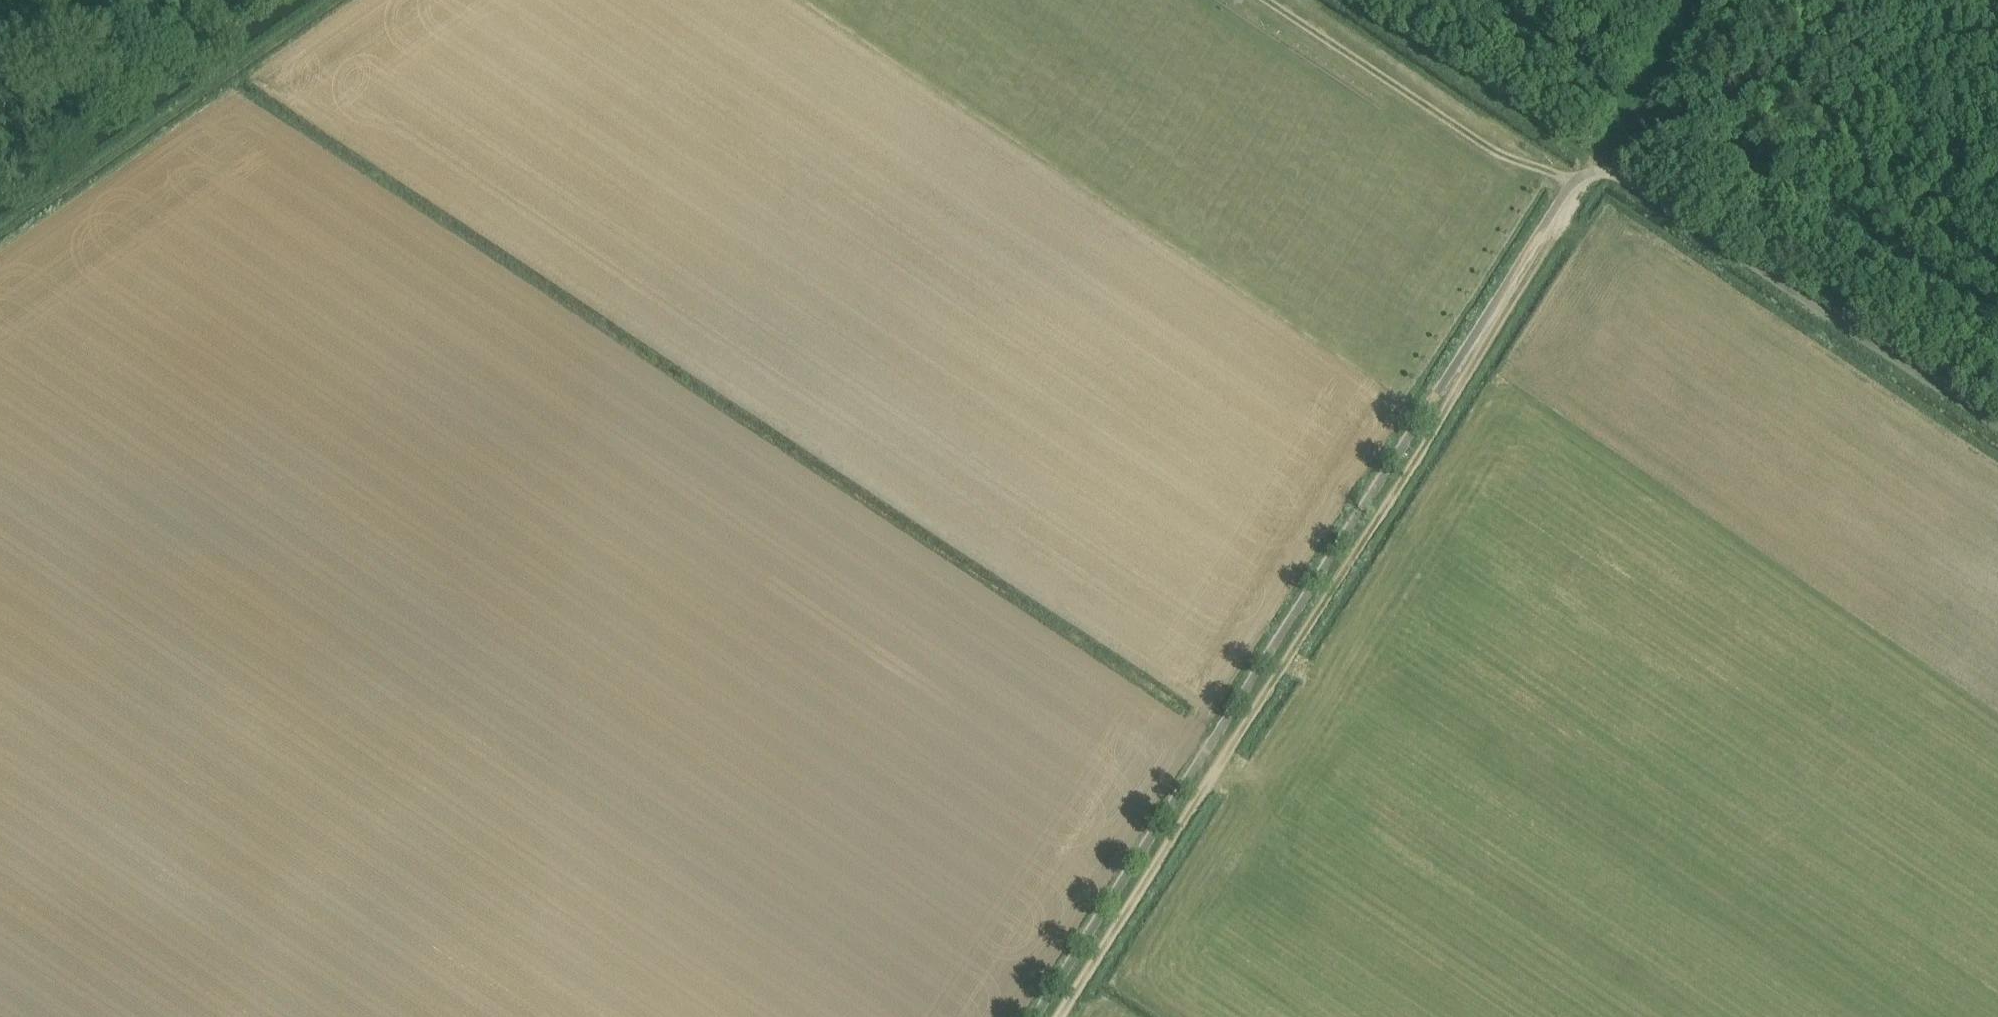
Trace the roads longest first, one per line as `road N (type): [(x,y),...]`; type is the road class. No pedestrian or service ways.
road 1 (track): [(1597,170),(1346,0)]
road 2 (track): [(1597,170),(1703,0)]

